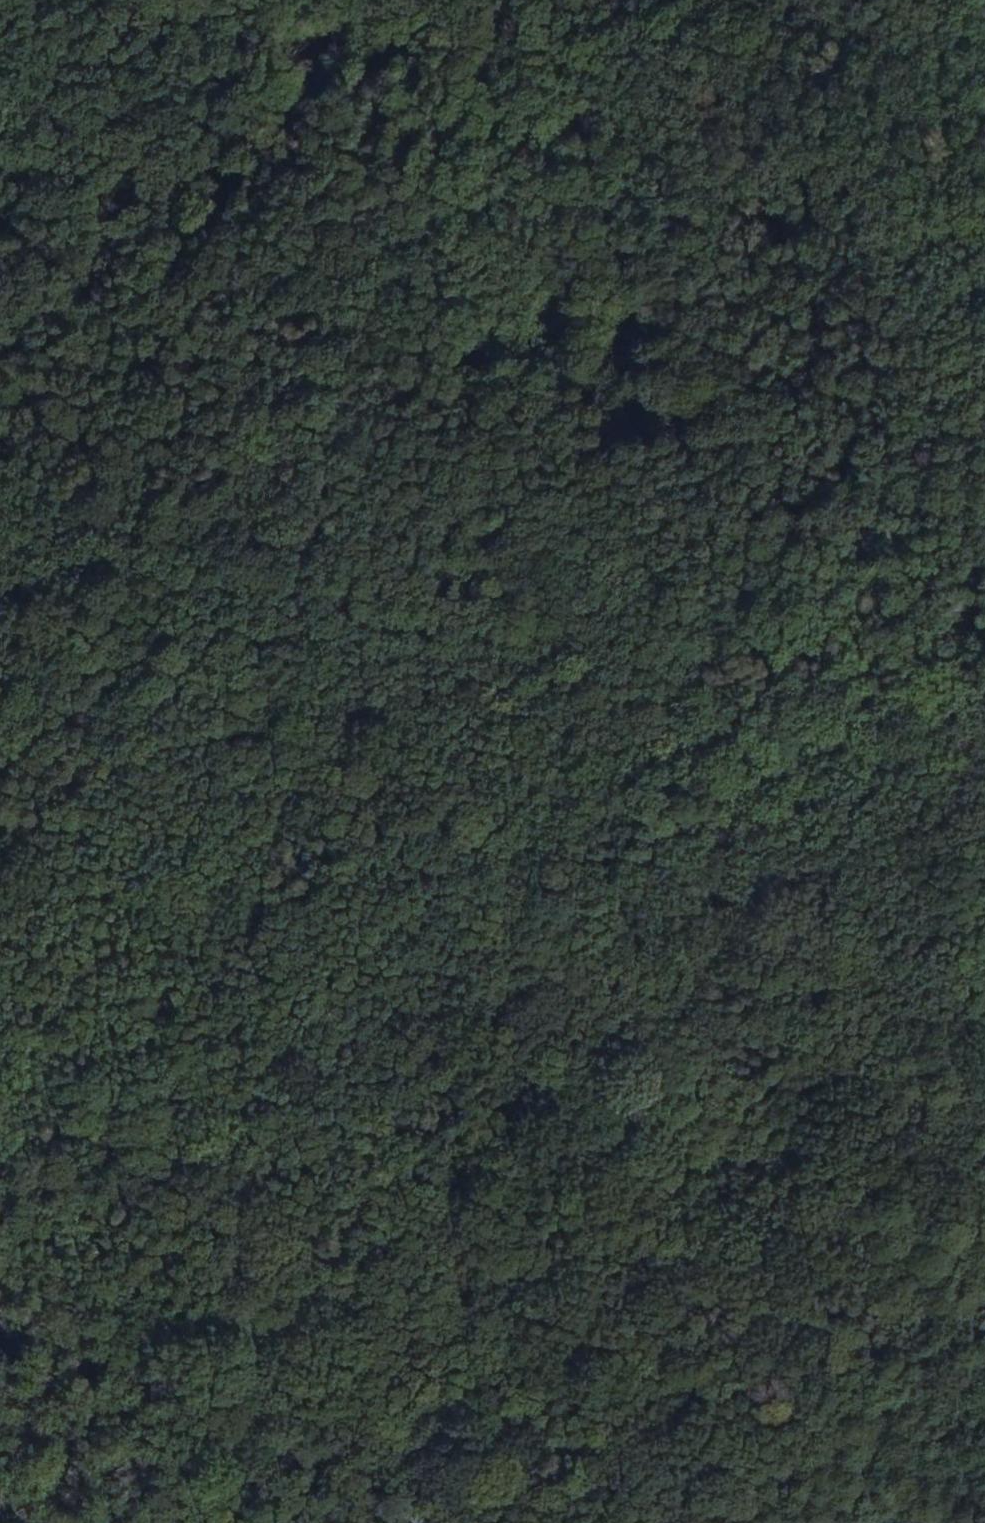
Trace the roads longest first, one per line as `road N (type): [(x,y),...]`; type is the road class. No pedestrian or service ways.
road 1 (track): [(984,1221),(713,1522)]

